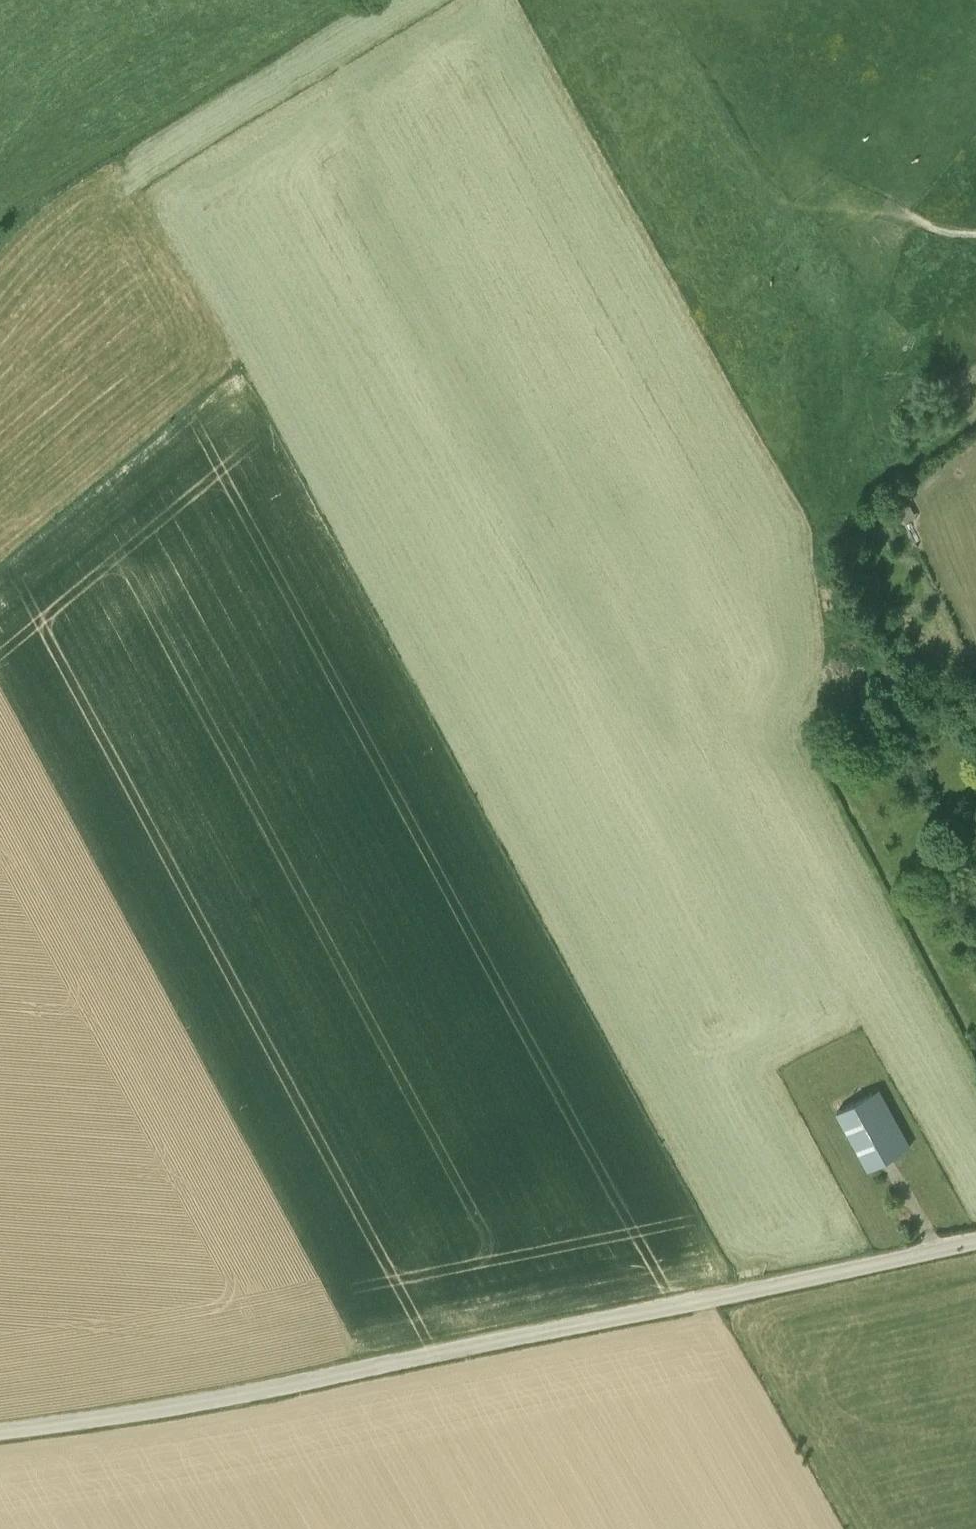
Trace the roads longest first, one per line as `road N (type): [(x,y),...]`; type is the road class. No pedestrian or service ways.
road 1 (unclassified): [(0,1430),(286,1385),(975,1240)]

